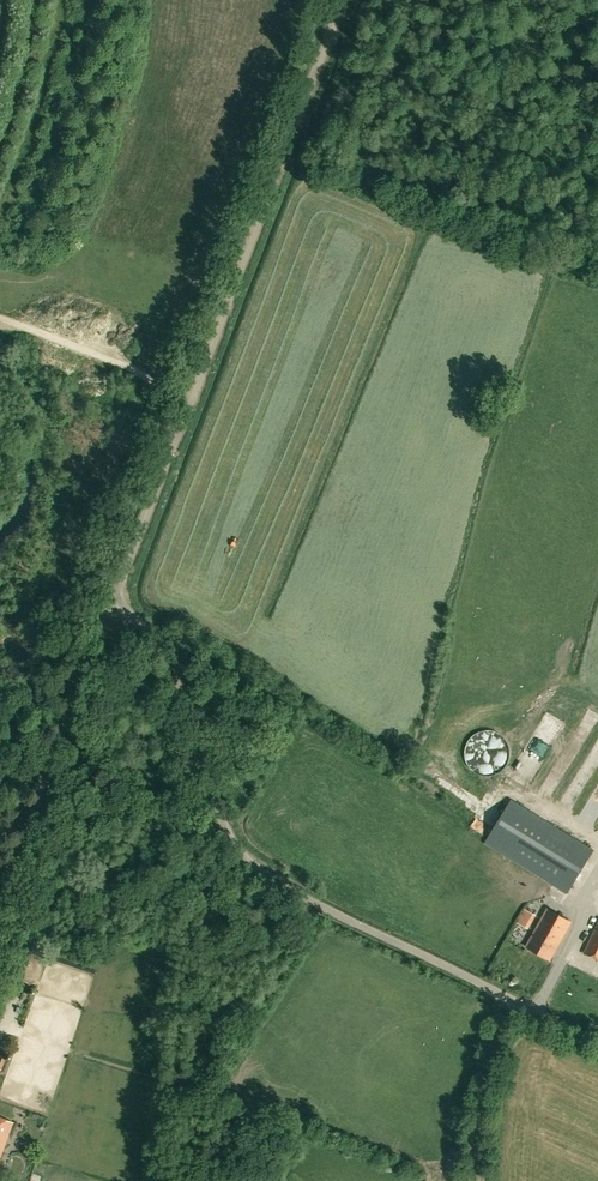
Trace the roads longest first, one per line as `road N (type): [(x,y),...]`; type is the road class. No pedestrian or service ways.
road 1 (unclassified): [(597,1043),(273,881),(240,856),(227,835),(199,727),(170,665),(137,621),(111,602)]
road 2 (unclassified): [(344,0),(111,602)]
road 3 (unclassified): [(0,885),(111,602)]
road 4 (track): [(194,394),(0,320)]
road 5 (track): [(469,1180),(469,1131),(509,999)]

